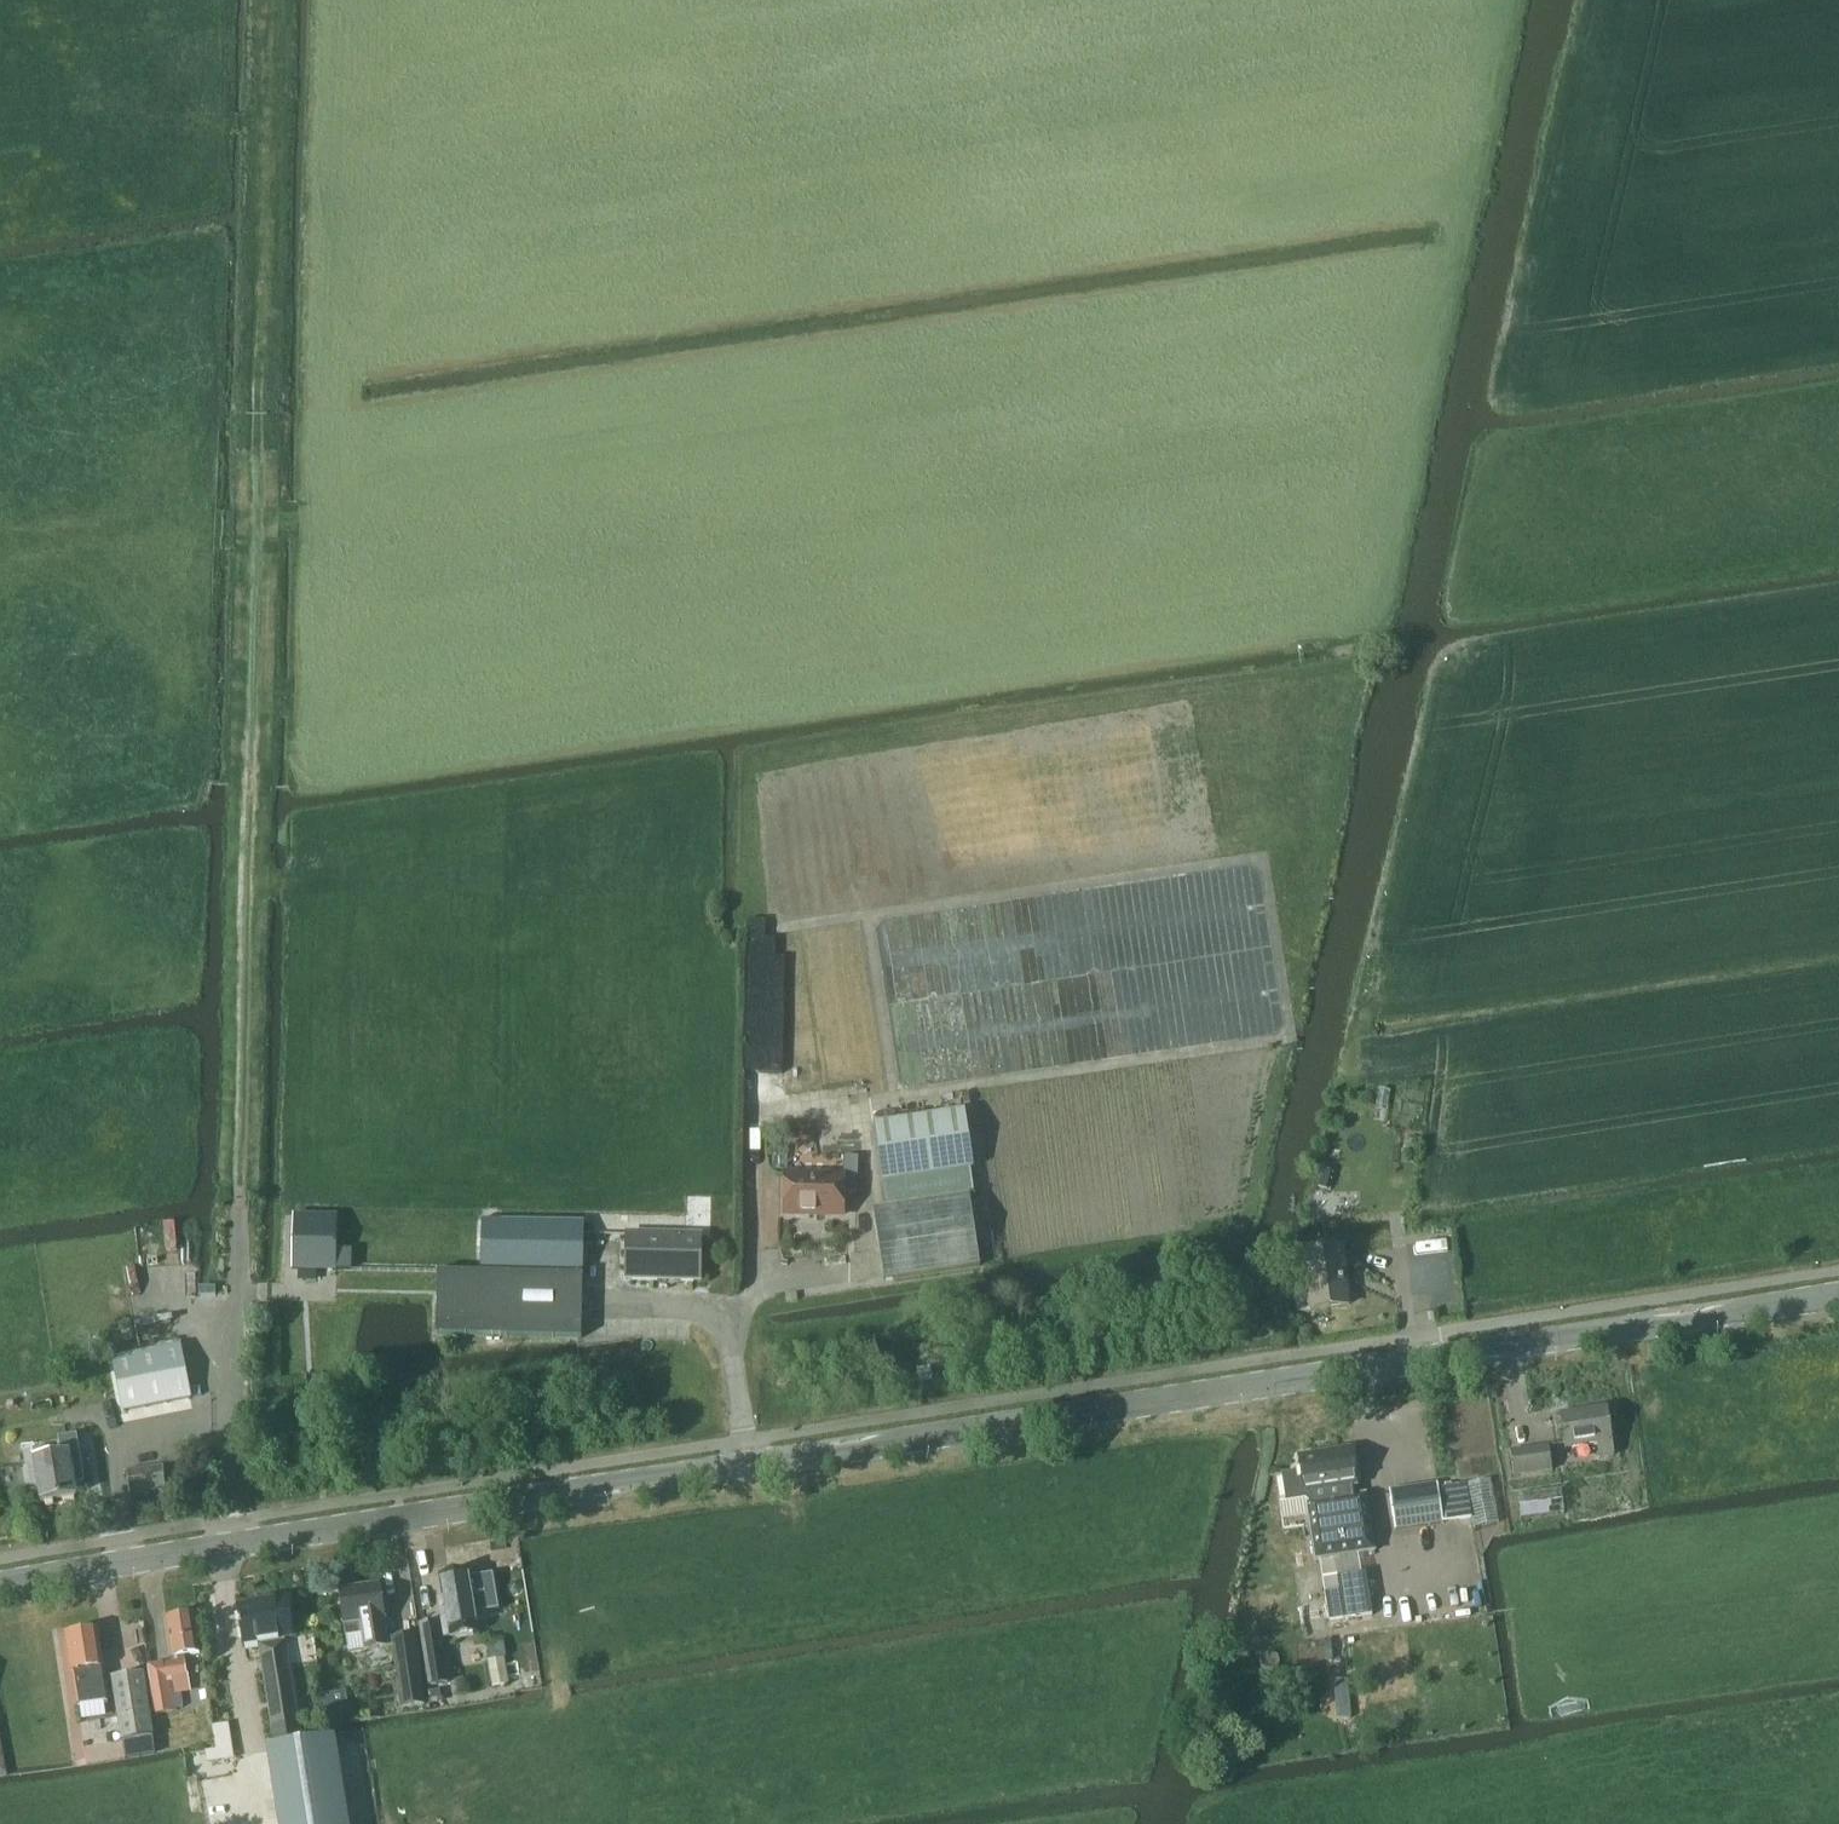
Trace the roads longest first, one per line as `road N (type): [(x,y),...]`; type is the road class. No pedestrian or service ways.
road 1 (tertiary): [(0,1587),(416,1513),(849,1455),(1838,1295)]

